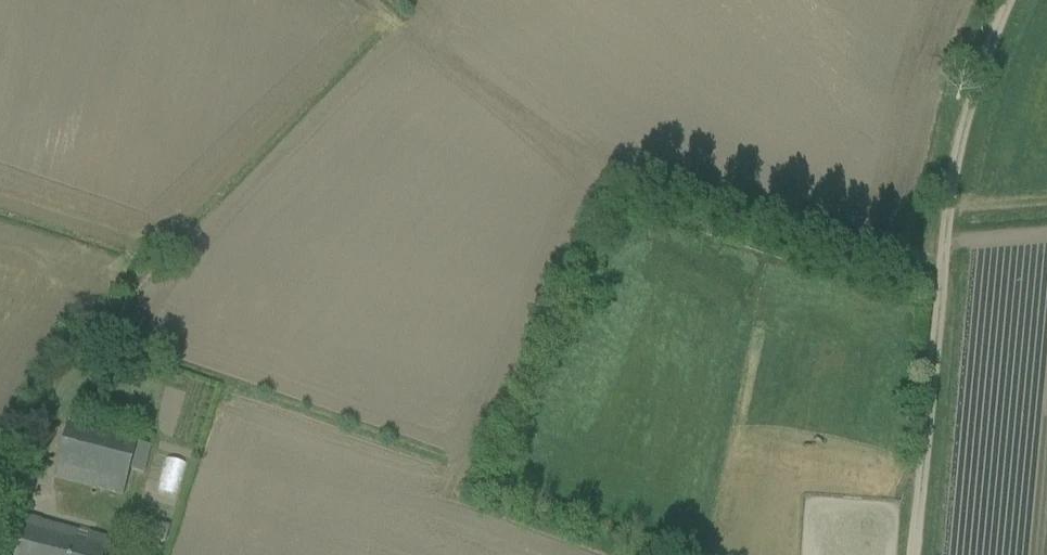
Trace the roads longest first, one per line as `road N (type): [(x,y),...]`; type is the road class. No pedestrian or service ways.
road 1 (unclassified): [(908,554),(938,184),(961,78),(991,0)]

